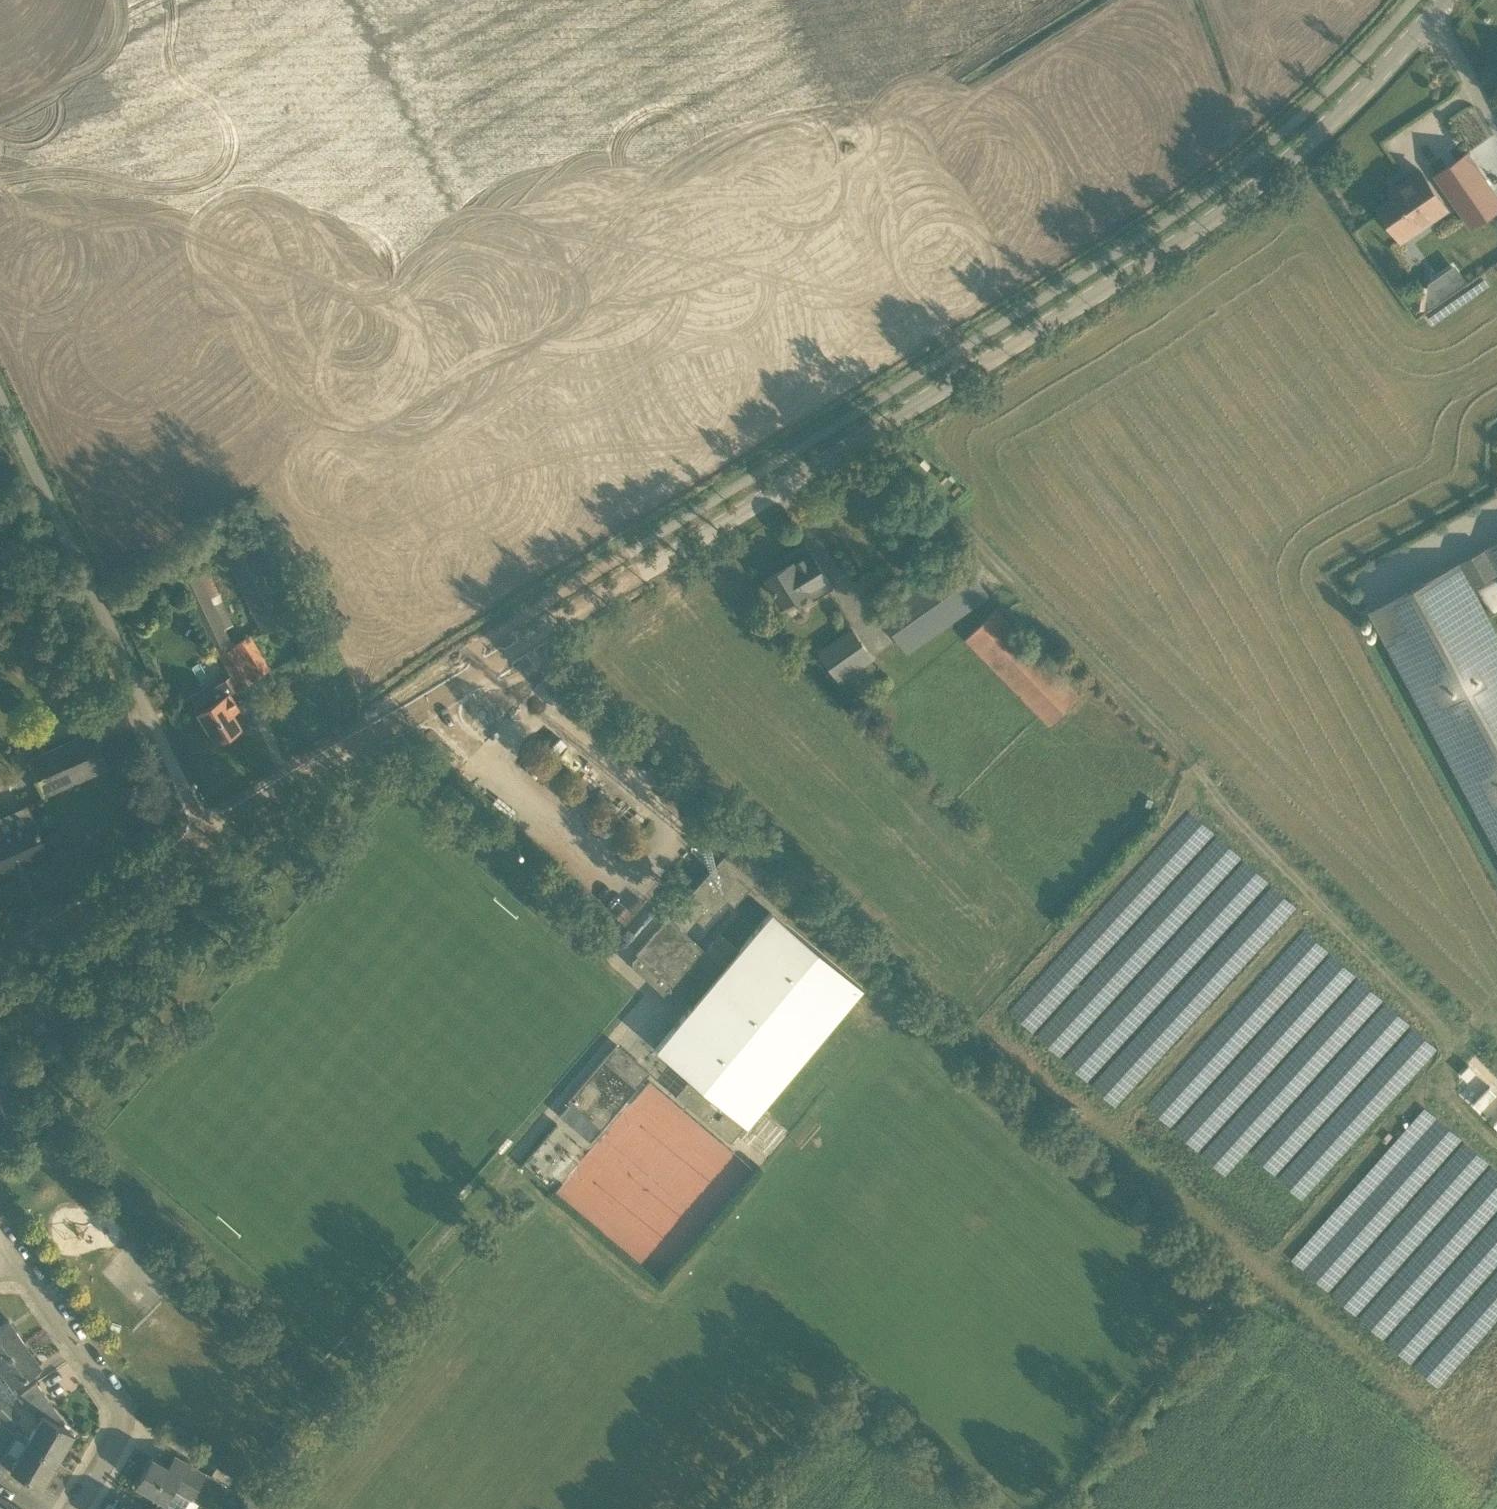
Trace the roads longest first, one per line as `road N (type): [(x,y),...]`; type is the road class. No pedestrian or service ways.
road 1 (tertiary): [(214,839),(1154,259),(1260,181),(1431,17)]
road 2 (track): [(878,428),(1196,760)]
road 3 (residential): [(78,1508),(118,1444),(118,1421),(11,1257)]
road 4 (residential): [(214,839),(103,614)]
road 5 (tertiary): [(0,965),(214,839)]
road 6 (unclassified): [(103,614),(0,398)]
road 7 (unclassified): [(1496,128),(1431,17)]

